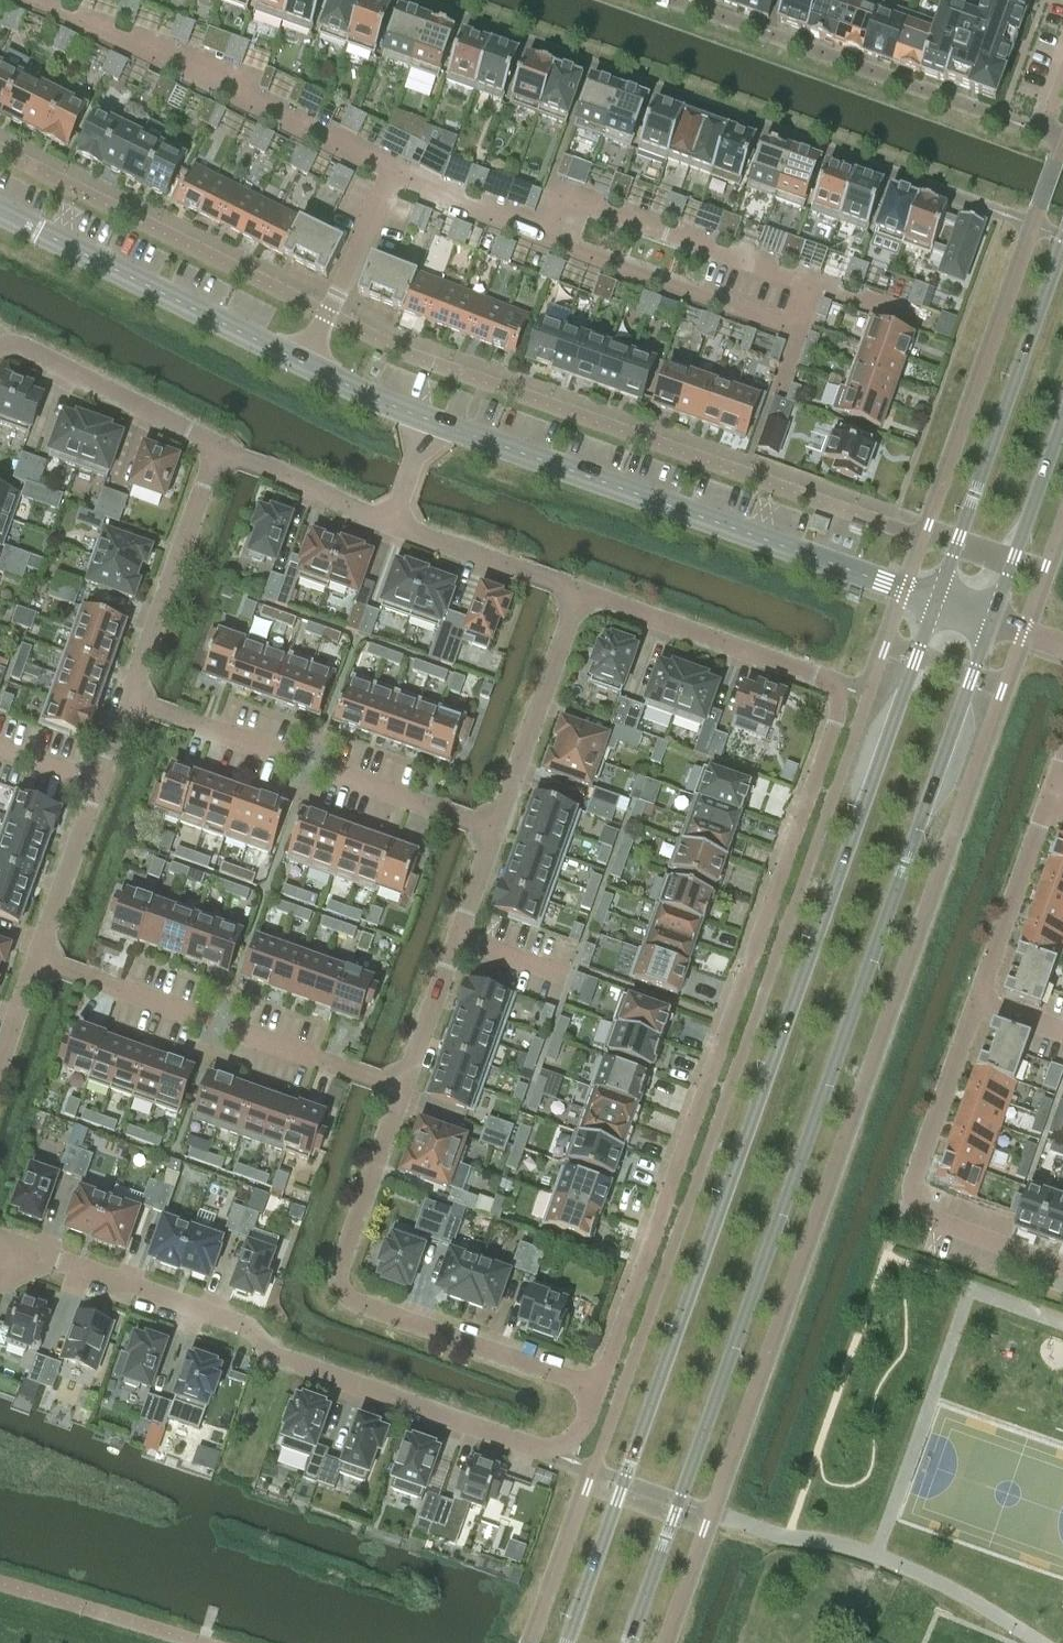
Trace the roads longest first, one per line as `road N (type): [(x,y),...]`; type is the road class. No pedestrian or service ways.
road 1 (secondary): [(935,600),(567,1642)]
road 2 (secondary): [(629,1642),(989,620)]
road 3 (residential): [(844,686),(599,1390)]
road 4 (residential): [(25,1249),(238,1325),(274,1358),(540,1448),(578,1433),(599,1390)]
road 5 (residential): [(1050,792),(911,1201),(927,1218),(1062,1267)]
road 6 (tertiary): [(935,600),(431,420)]
road 7 (residential): [(599,1390),(341,1294),(339,1270),(399,1089)]
road 8 (residential): [(18,0),(174,59),(394,170)]
road 9 (secondary): [(1062,240),(935,600)]
road 10 (tertiary): [(301,361),(0,212)]
road 11 (residential): [(811,284),(557,194),(542,236)]
road 12 (residential): [(844,686),(582,592)]
road 13 (residential): [(399,1089),(491,829)]
road 14 (residential): [(217,445),(128,701)]
road 15 (residential): [(542,236),(797,327)]
road 16 (residential): [(491,829),(582,592)]
road 17 (residential): [(217,445),(22,347),(0,347)]
road 18 (secondary): [(989,620),(1062,415)]
road 19 (residential): [(394,170),(301,361)]
road 20 (residential): [(582,592),(393,526)]
road 21 (residential): [(393,526),(217,445)]
road 22 (residential): [(98,782),(35,960)]
road 23 (residential): [(201,1019),(35,960)]
road 24 (residential): [(399,1089),(237,1032)]
road 25 (residential): [(491,829),(331,771)]
road 26 (residential): [(288,756),(128,701)]
road 27 (residential): [(394,170),(442,198),(542,236)]
road 28 (tertiary): [(431,420),(301,361)]

